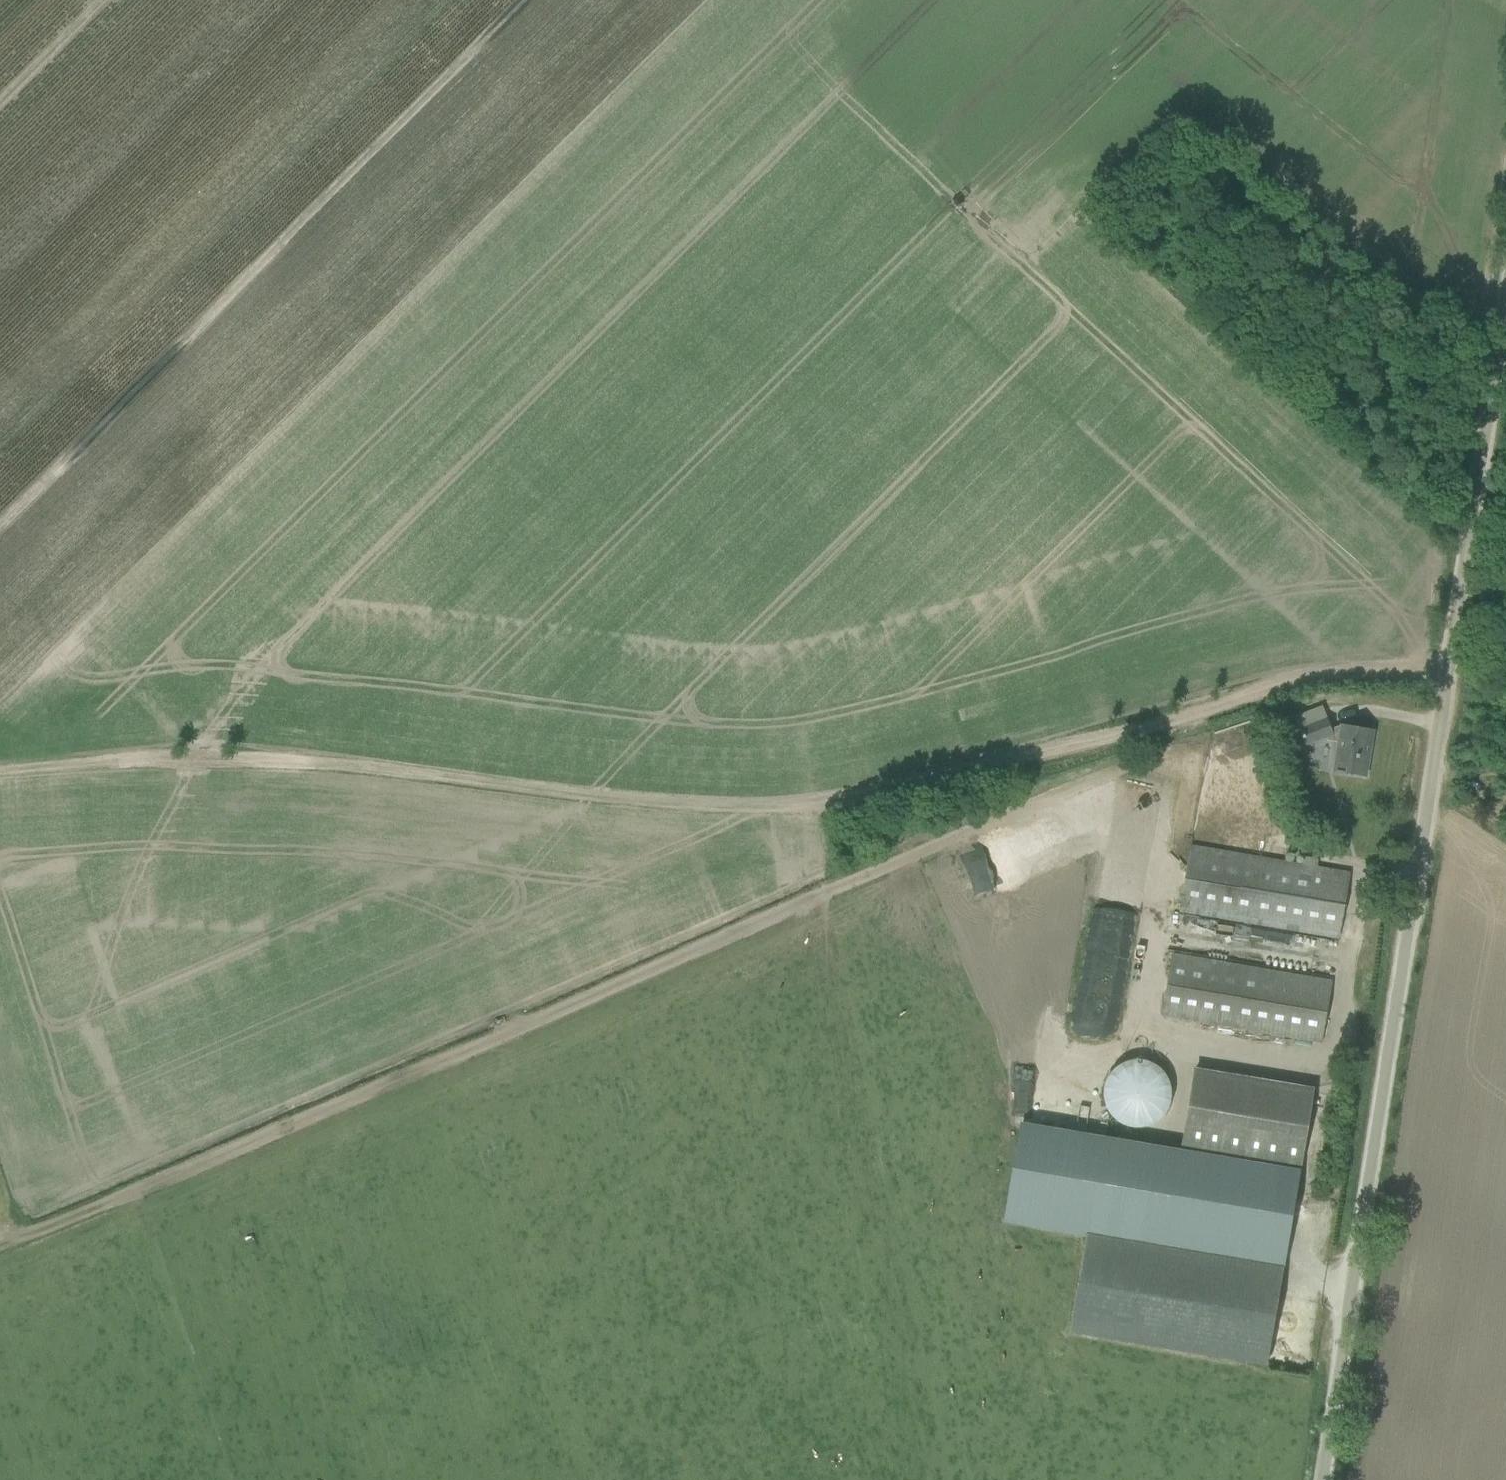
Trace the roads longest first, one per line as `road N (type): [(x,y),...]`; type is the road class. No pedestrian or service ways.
road 1 (track): [(0,773),(282,755),(745,805),(924,793),(1295,681),(1359,668),(1447,673)]
road 2 (unclassified): [(1322,1479),(1505,295)]

